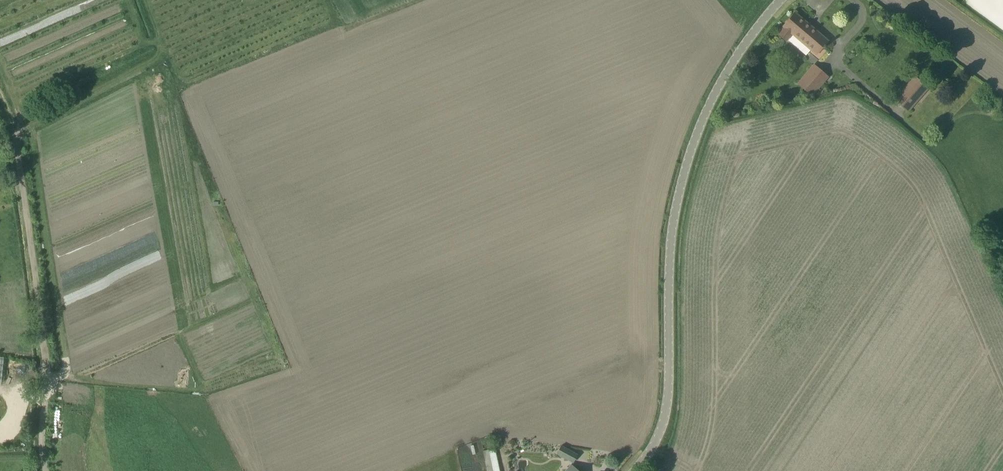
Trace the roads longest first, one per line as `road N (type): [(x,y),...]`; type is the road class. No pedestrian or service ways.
road 1 (unclassified): [(635,470),(666,411),(670,249),(688,158),(740,51),(781,0)]

